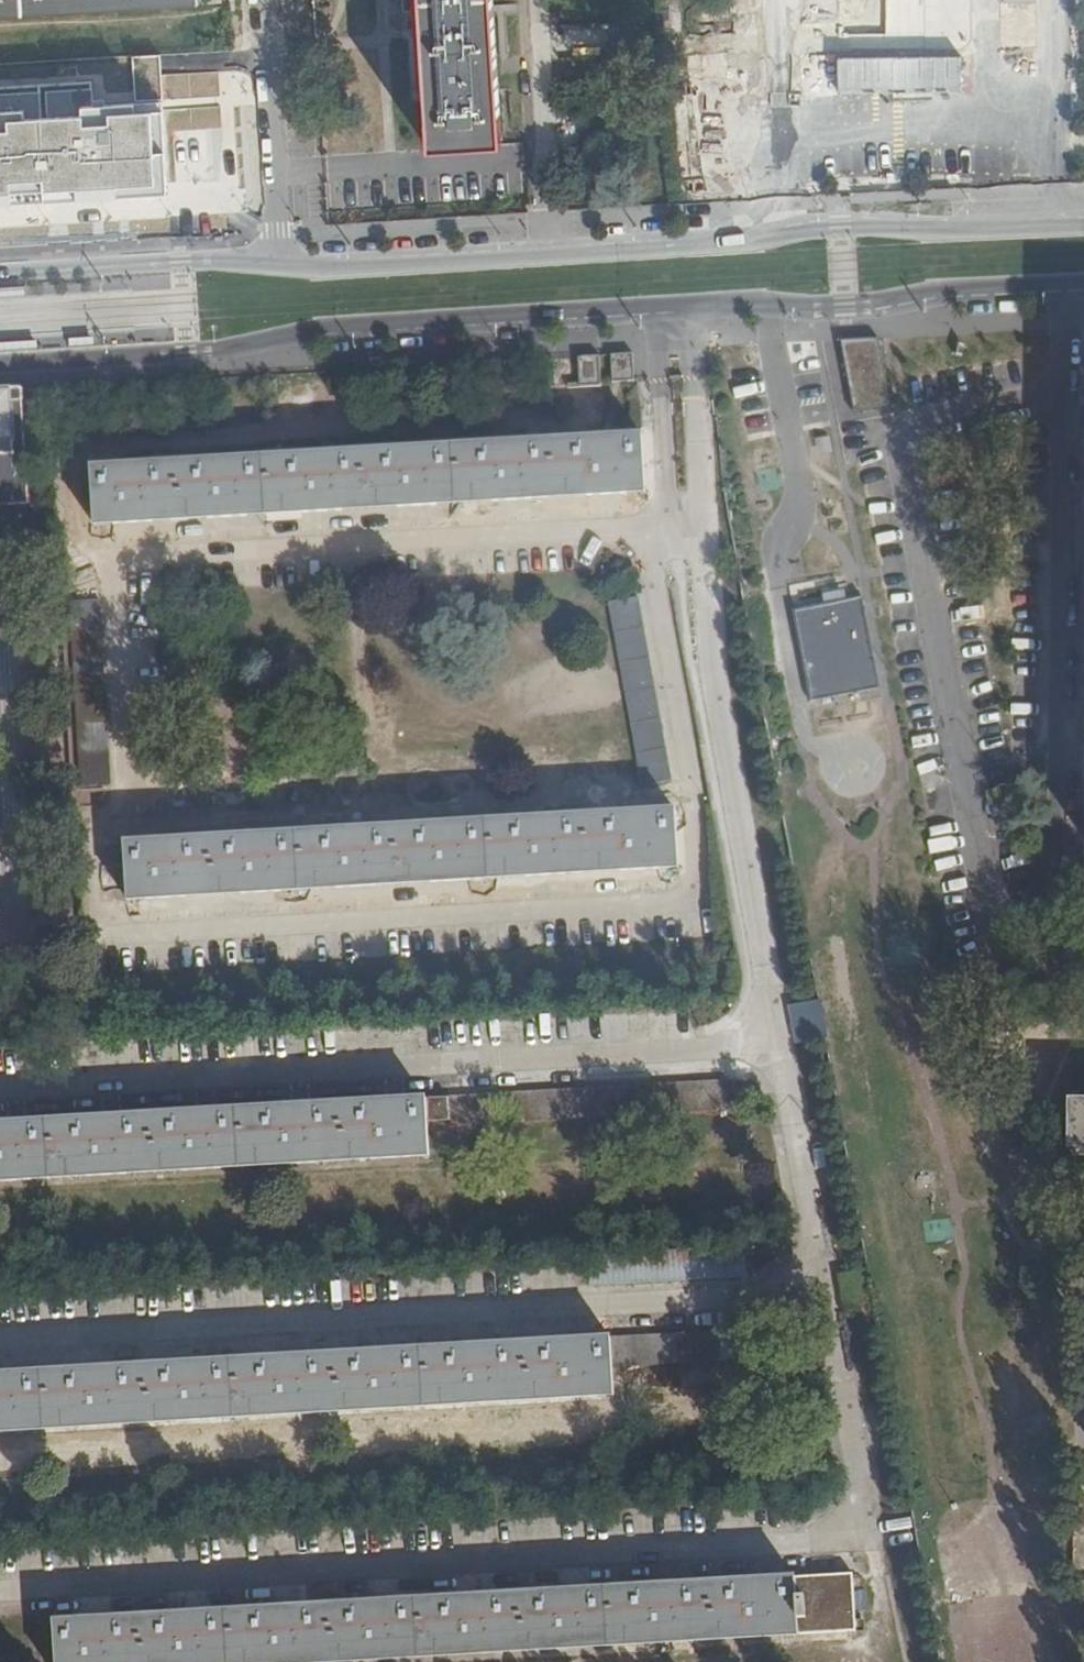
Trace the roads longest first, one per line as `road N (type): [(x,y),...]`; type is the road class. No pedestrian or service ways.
road 1 (residential): [(821,1286),(862,1535),(0,1590)]
road 2 (tertiary): [(1083,226),(816,229),(753,246),(319,269),(209,261),(0,274)]
road 3 (track): [(853,766),(811,778),(816,809),(878,857),(879,952),(960,1212),(971,1282),(960,1319),(1001,1460),(1021,1628),(1056,1661)]
road 4 (residential): [(96,937),(673,901),(689,888),(696,866),(691,762),(655,582),(654,557),(668,525)]
road 5 (residential): [(1065,387),(894,426),(998,985),(1083,986)]
road 6 (residential): [(821,1286),(0,1342)]
road 7 (residential): [(0,1091),(780,1038)]
road 8 (tertiary): [(0,367),(210,353),(323,327),(657,306)]
road 9 (residential): [(120,555),(668,525)]
road 10 (residential): [(704,523),(710,656),(780,1038)]
road 11 (residential): [(853,766),(810,739),(779,582),(802,489),(770,300)]
road 12 (tertiary): [(770,300),(879,304),(931,290),(1083,282)]
road 13 (residential): [(135,806),(120,555)]
road 14 (residential): [(780,1038),(821,1286)]
road 15 (residential): [(690,304),(704,523)]
road 16 (residential): [(657,306),(668,525)]

